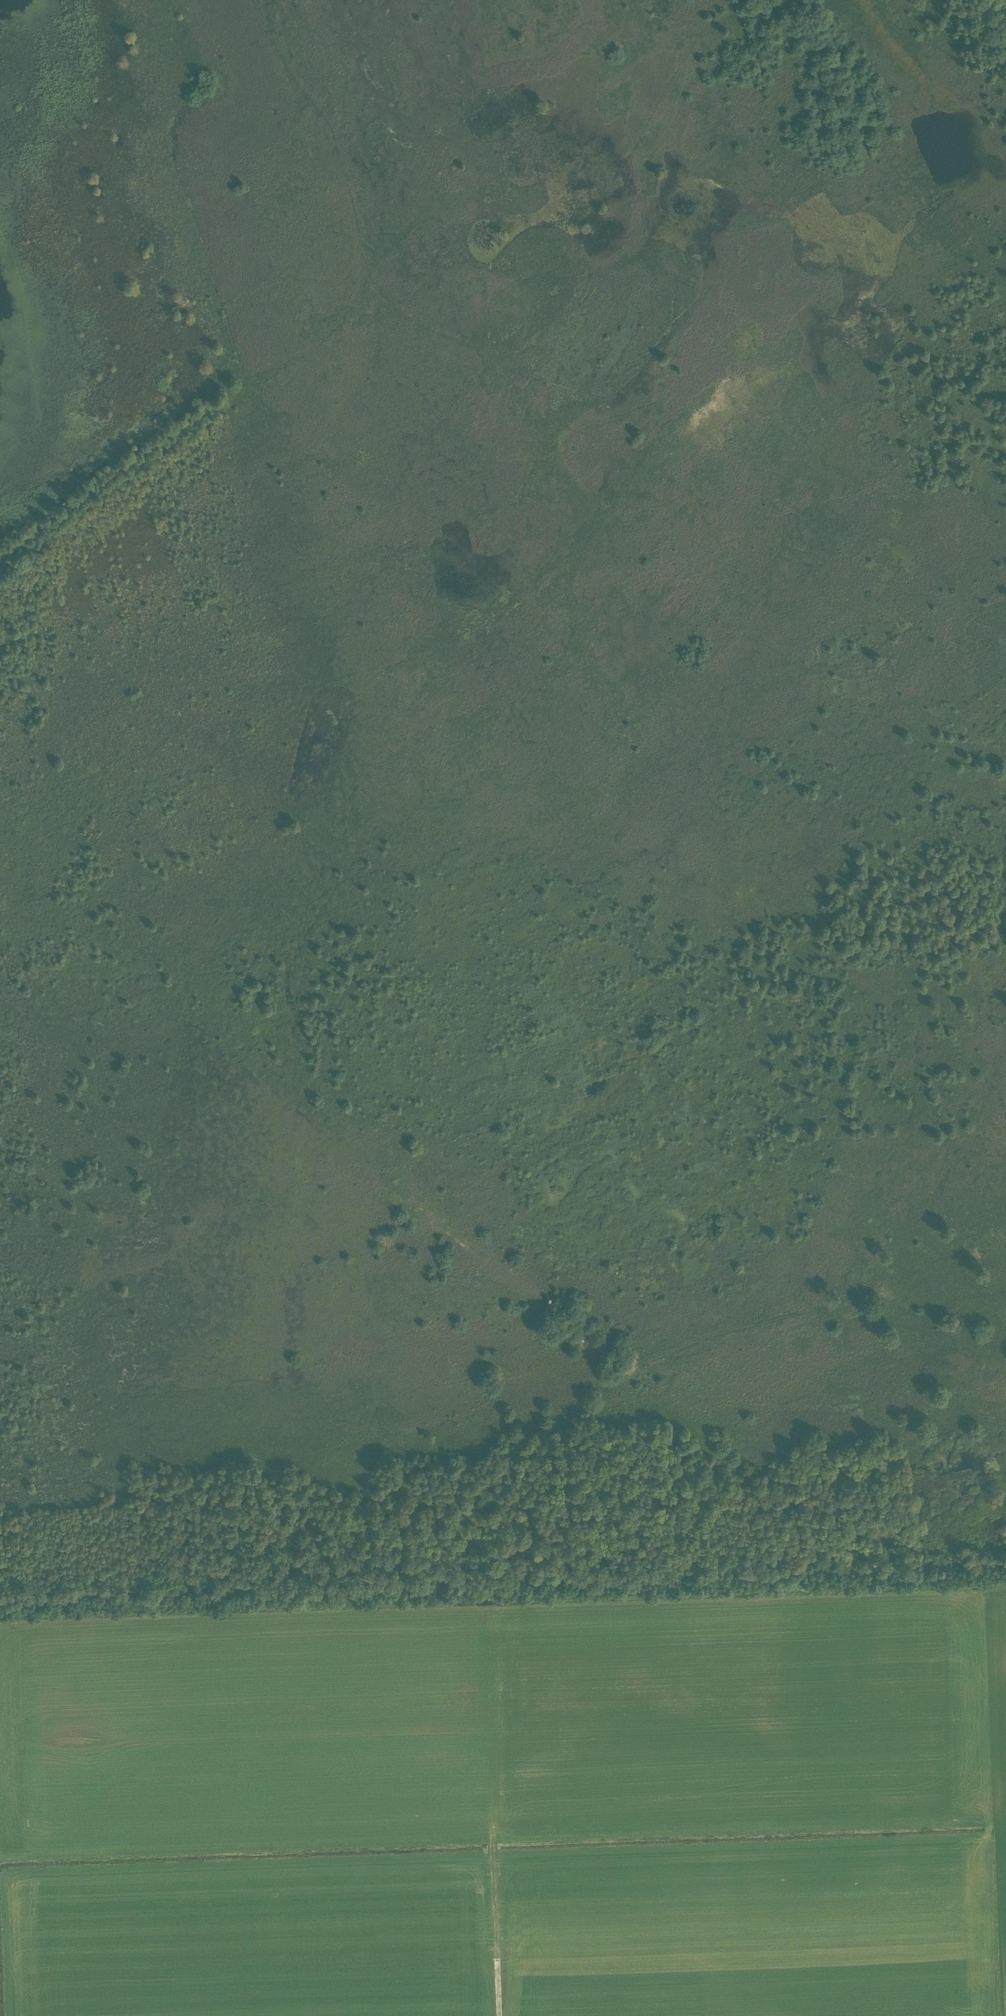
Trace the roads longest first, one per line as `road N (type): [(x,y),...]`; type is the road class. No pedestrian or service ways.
road 1 (track): [(493,1851),(499,2015)]

